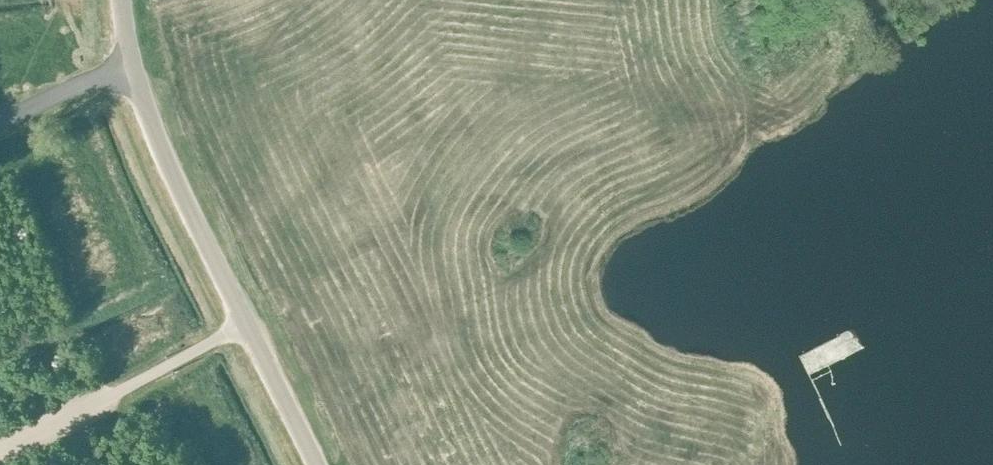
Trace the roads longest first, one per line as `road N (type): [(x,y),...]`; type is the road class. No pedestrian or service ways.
road 1 (tertiary): [(317,464),(140,95),(121,0)]

